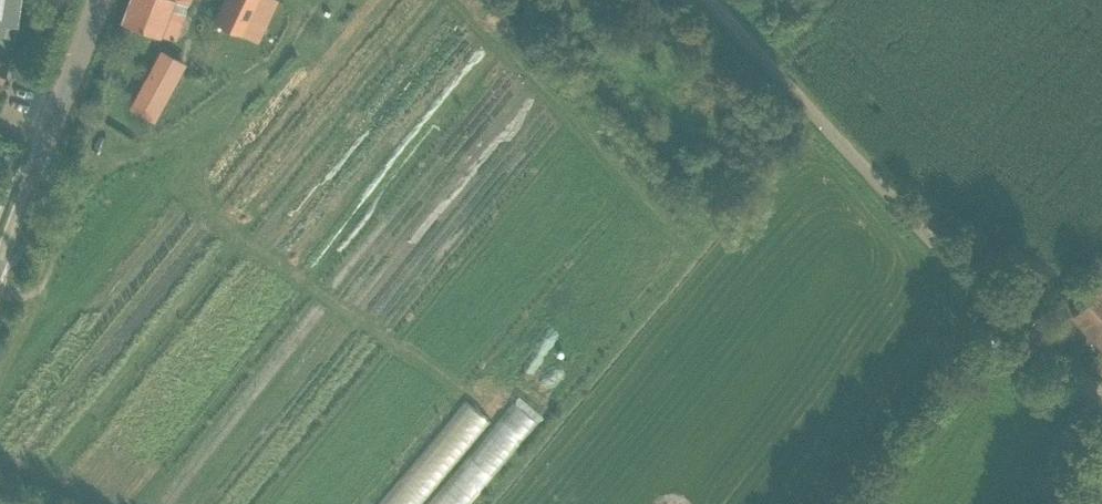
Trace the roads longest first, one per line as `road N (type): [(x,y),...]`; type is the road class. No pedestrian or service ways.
road 1 (unclassified): [(1101,396),(1014,323),(795,105),(703,0)]
road 2 (tertiary): [(0,262),(101,0)]

